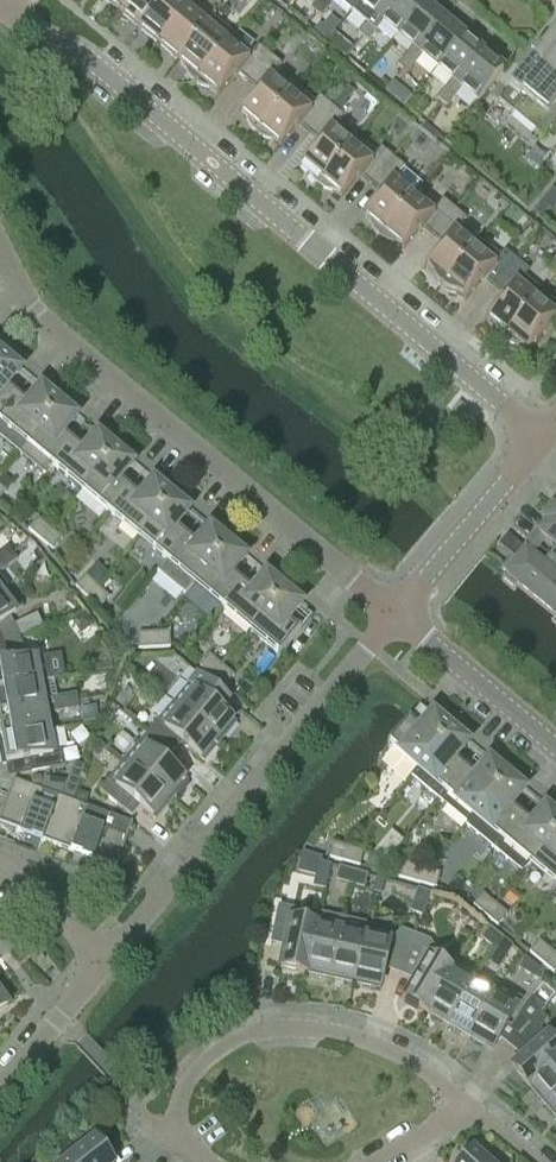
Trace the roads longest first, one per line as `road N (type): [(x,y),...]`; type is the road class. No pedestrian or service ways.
road 1 (residential): [(549,442),(90,59),(49,40),(3,0)]
road 2 (tertiary): [(398,618),(37,311),(0,250)]
road 3 (residential): [(101,968),(398,618)]
road 4 (residential): [(470,1099),(392,1042),(306,1029),(240,1036),(189,1073),(178,1110),(185,1149),(202,1161)]
road 5 (residential): [(398,618),(549,442)]
road 6 (tertiary): [(555,750),(398,618)]
road 7 (residential): [(0,1090),(101,968)]
road 8 (residential): [(101,968),(22,874),(0,862)]

